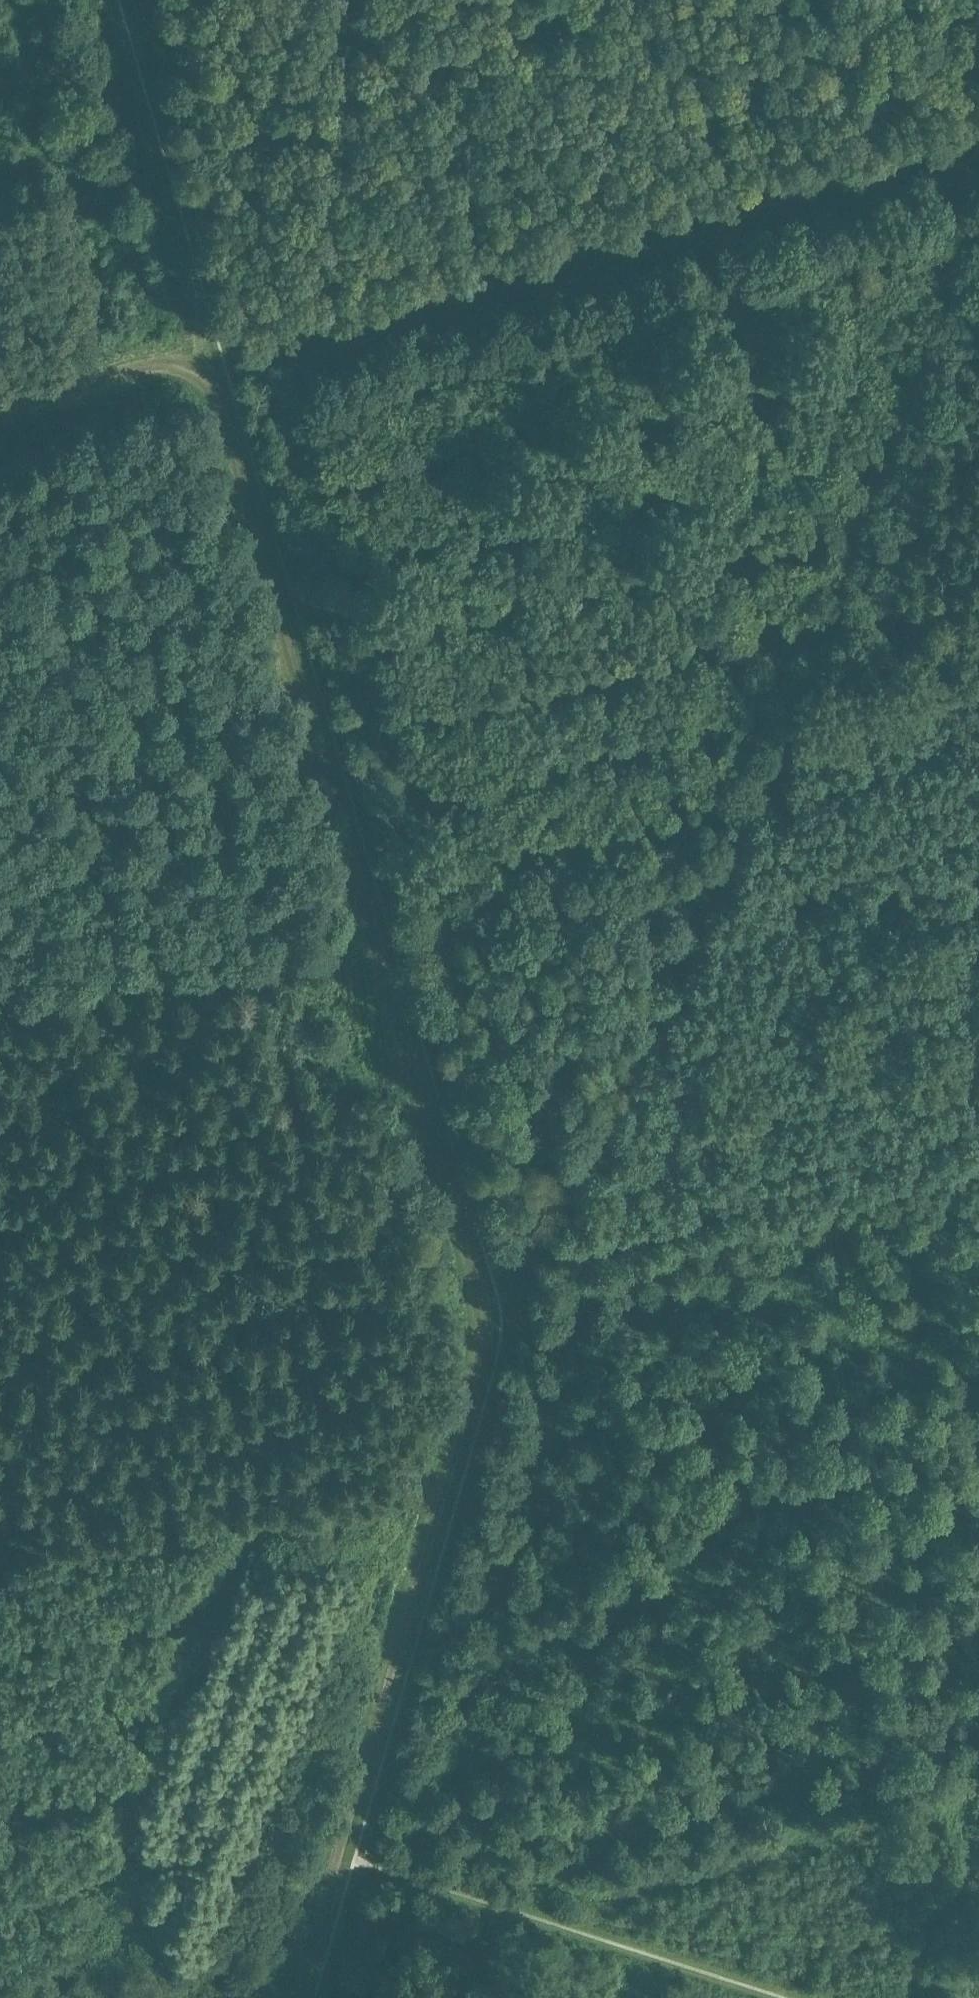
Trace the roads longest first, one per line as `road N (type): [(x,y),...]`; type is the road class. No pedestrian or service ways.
road 1 (track): [(341,1839),(480,1350),(468,1247),(221,408),(184,373),(161,370),(0,413)]
road 2 (track): [(297,1997),(341,1839)]

